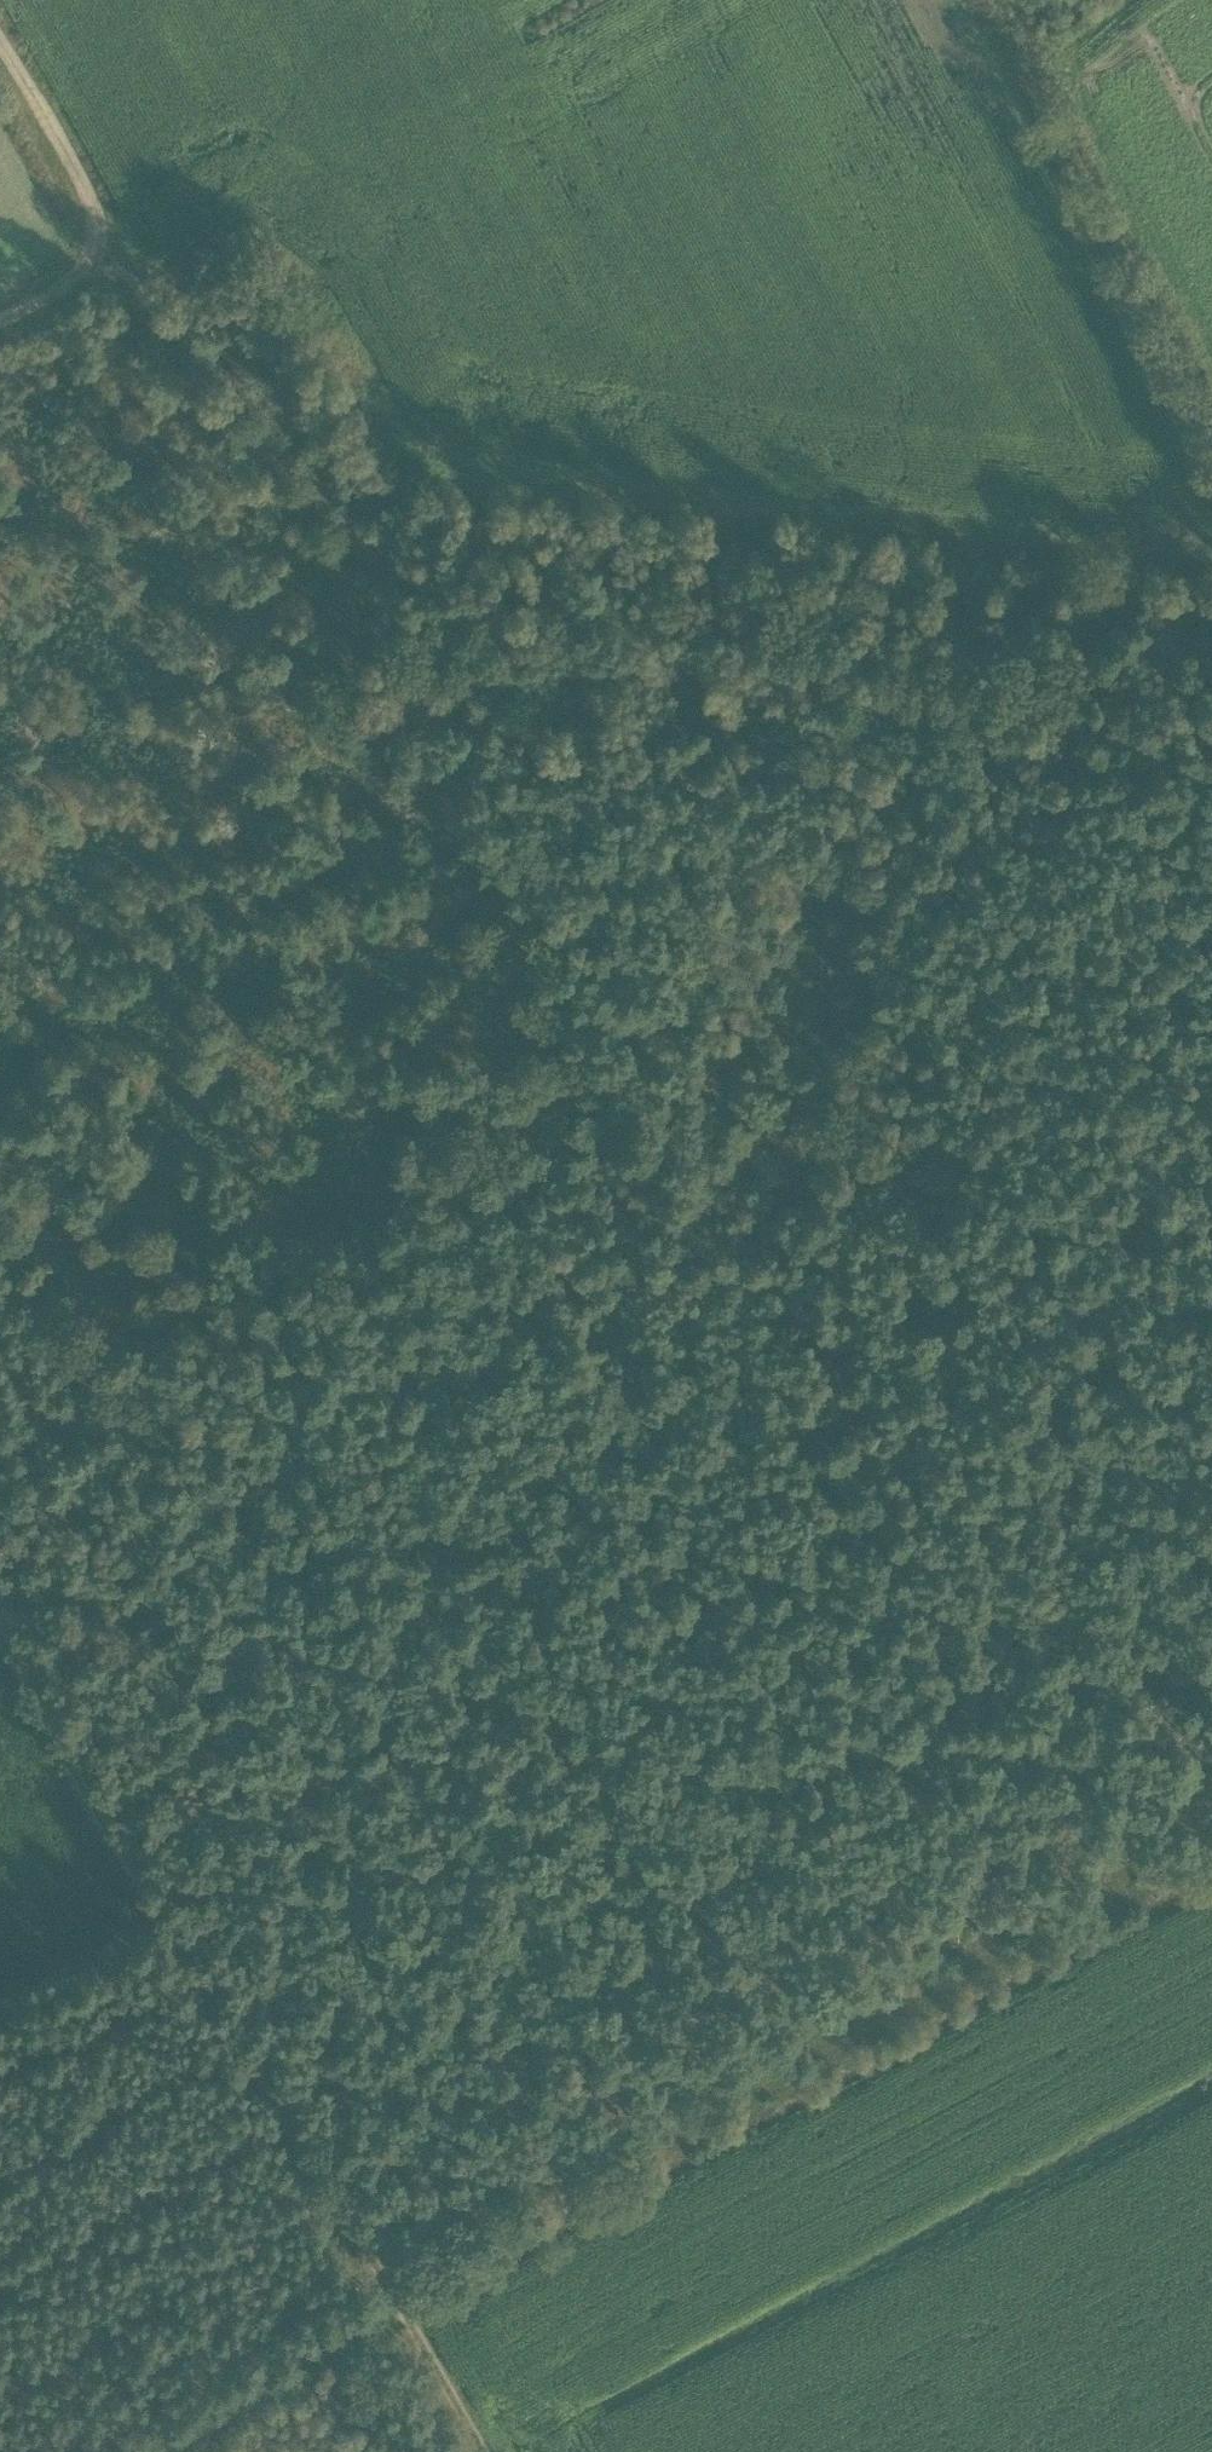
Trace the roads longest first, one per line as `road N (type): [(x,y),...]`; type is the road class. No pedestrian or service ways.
road 1 (track): [(101,253),(206,364),(279,417),(366,544),(461,619),(587,652),(1211,734)]
road 2 (track): [(477,2451),(0,1631)]
road 3 (track): [(0,33),(99,213),(101,253),(0,314)]
road 4 (track): [(112,2451),(389,2300)]

